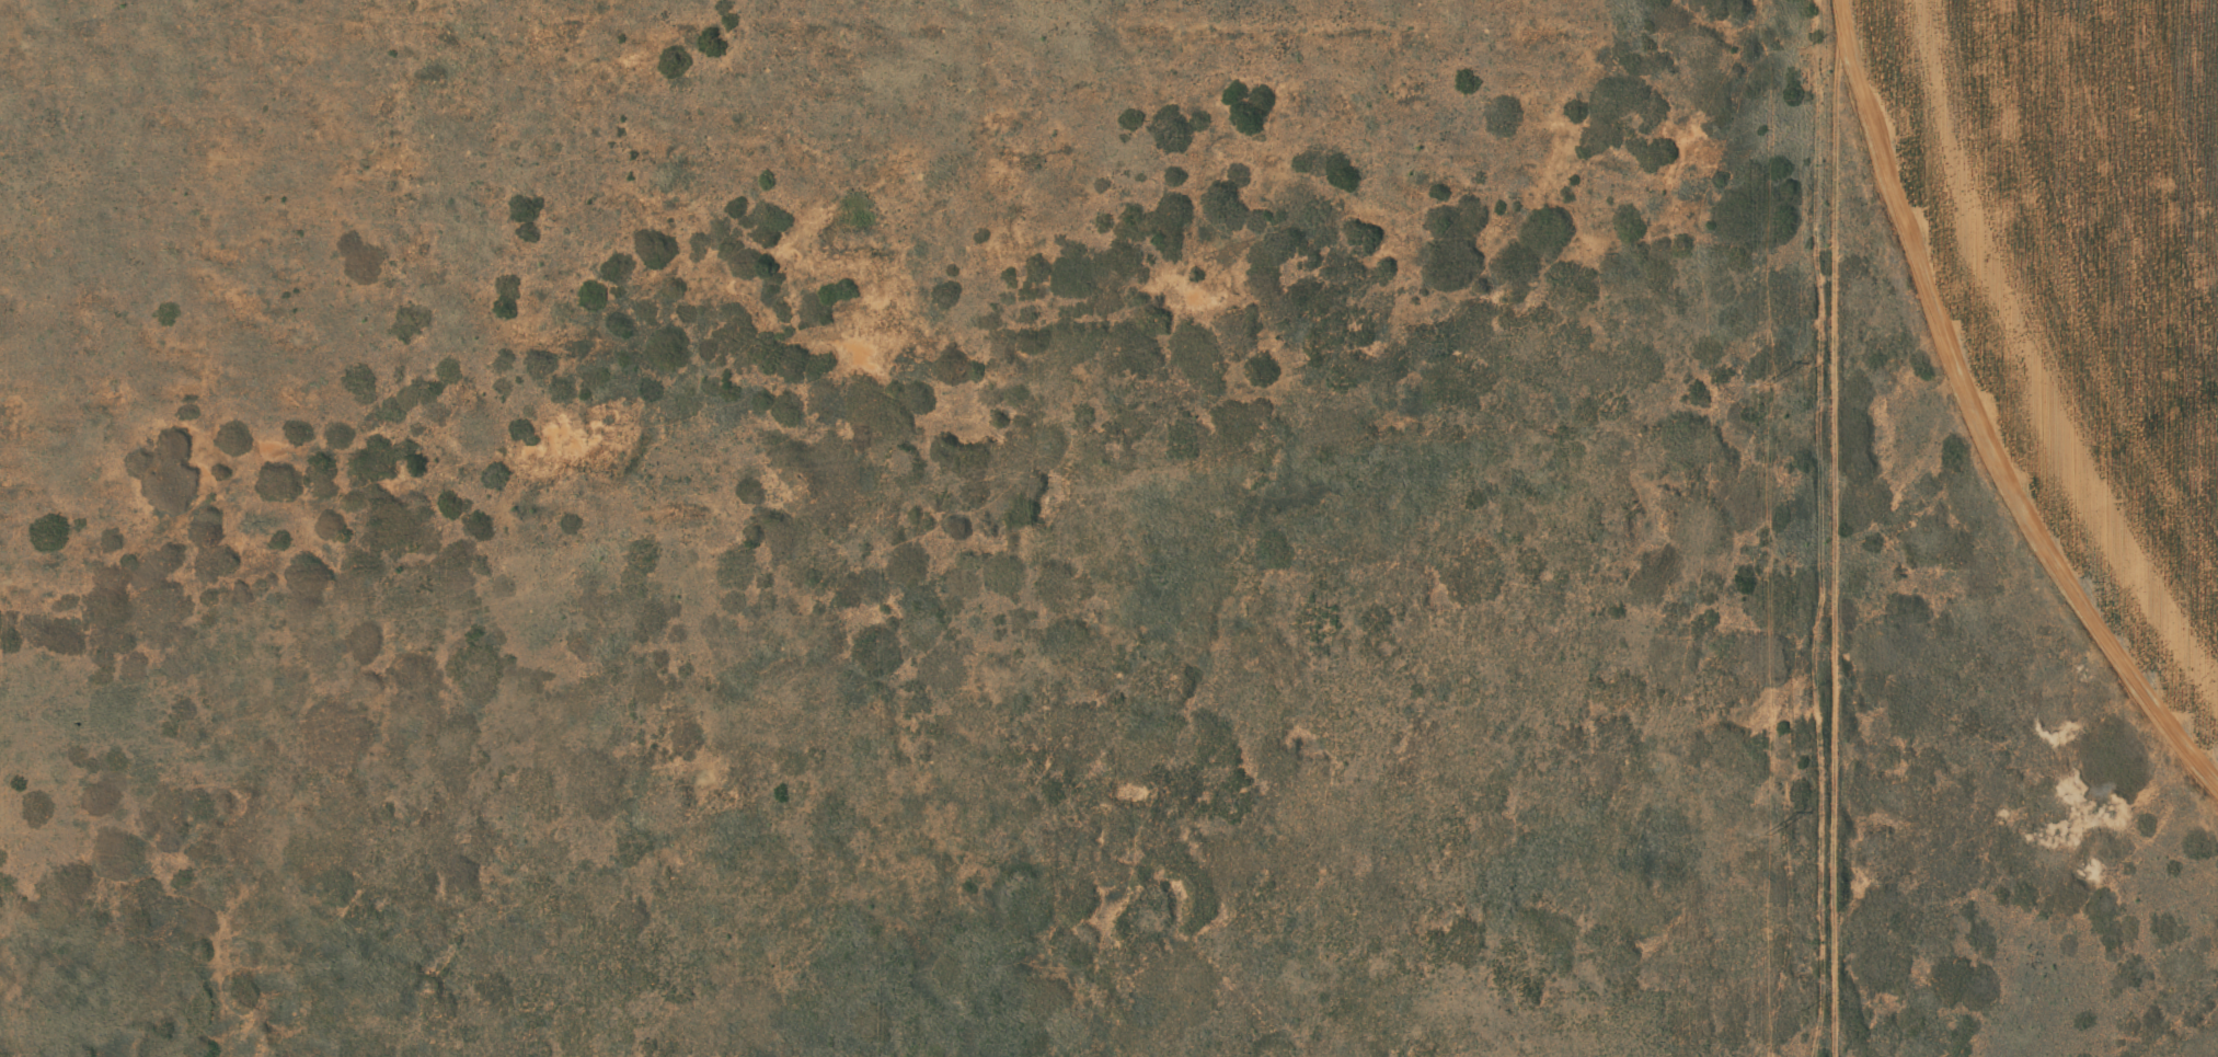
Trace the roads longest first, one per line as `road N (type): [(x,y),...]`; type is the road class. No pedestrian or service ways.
road 1 (track): [(1814,0),(1814,1056)]

